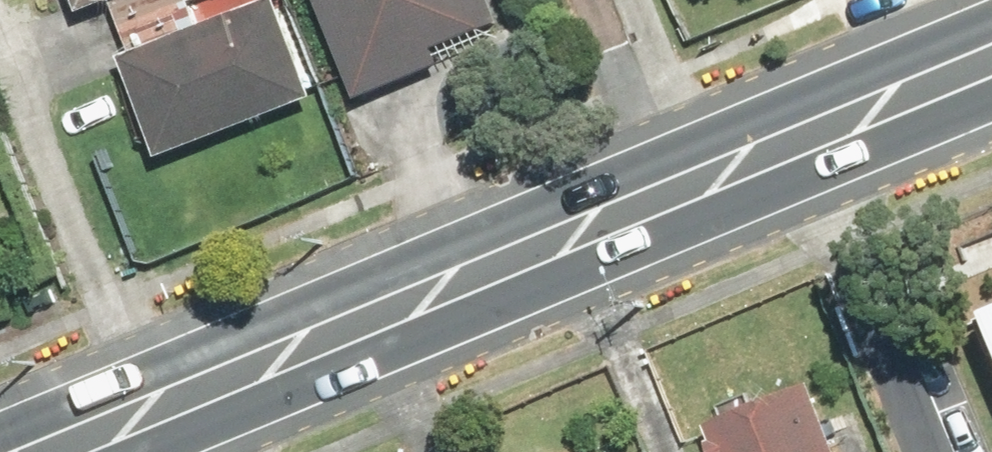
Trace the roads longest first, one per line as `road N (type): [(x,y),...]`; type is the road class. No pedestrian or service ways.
road 1 (secondary): [(0,427),(991,23)]
road 2 (secondary): [(991,109),(178,451)]

